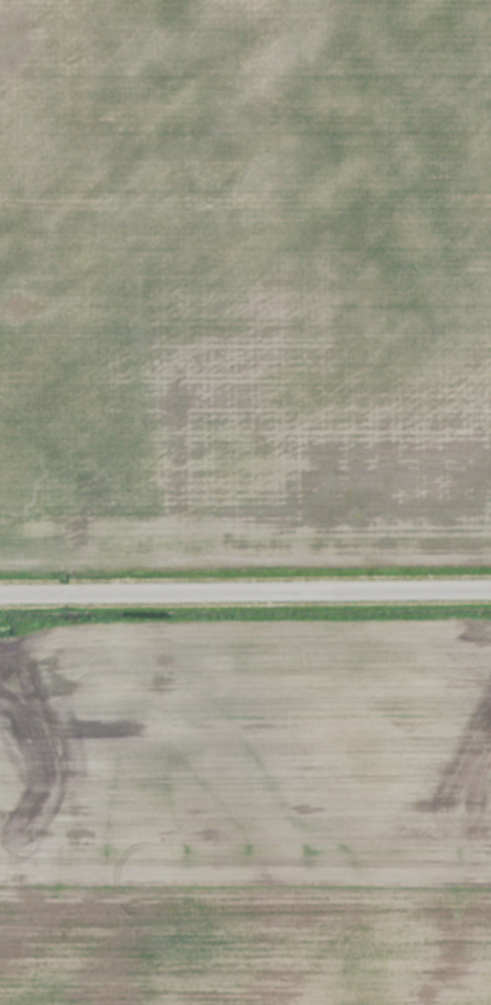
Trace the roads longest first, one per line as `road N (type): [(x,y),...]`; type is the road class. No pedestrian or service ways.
road 1 (tertiary): [(490,593),(0,597)]

